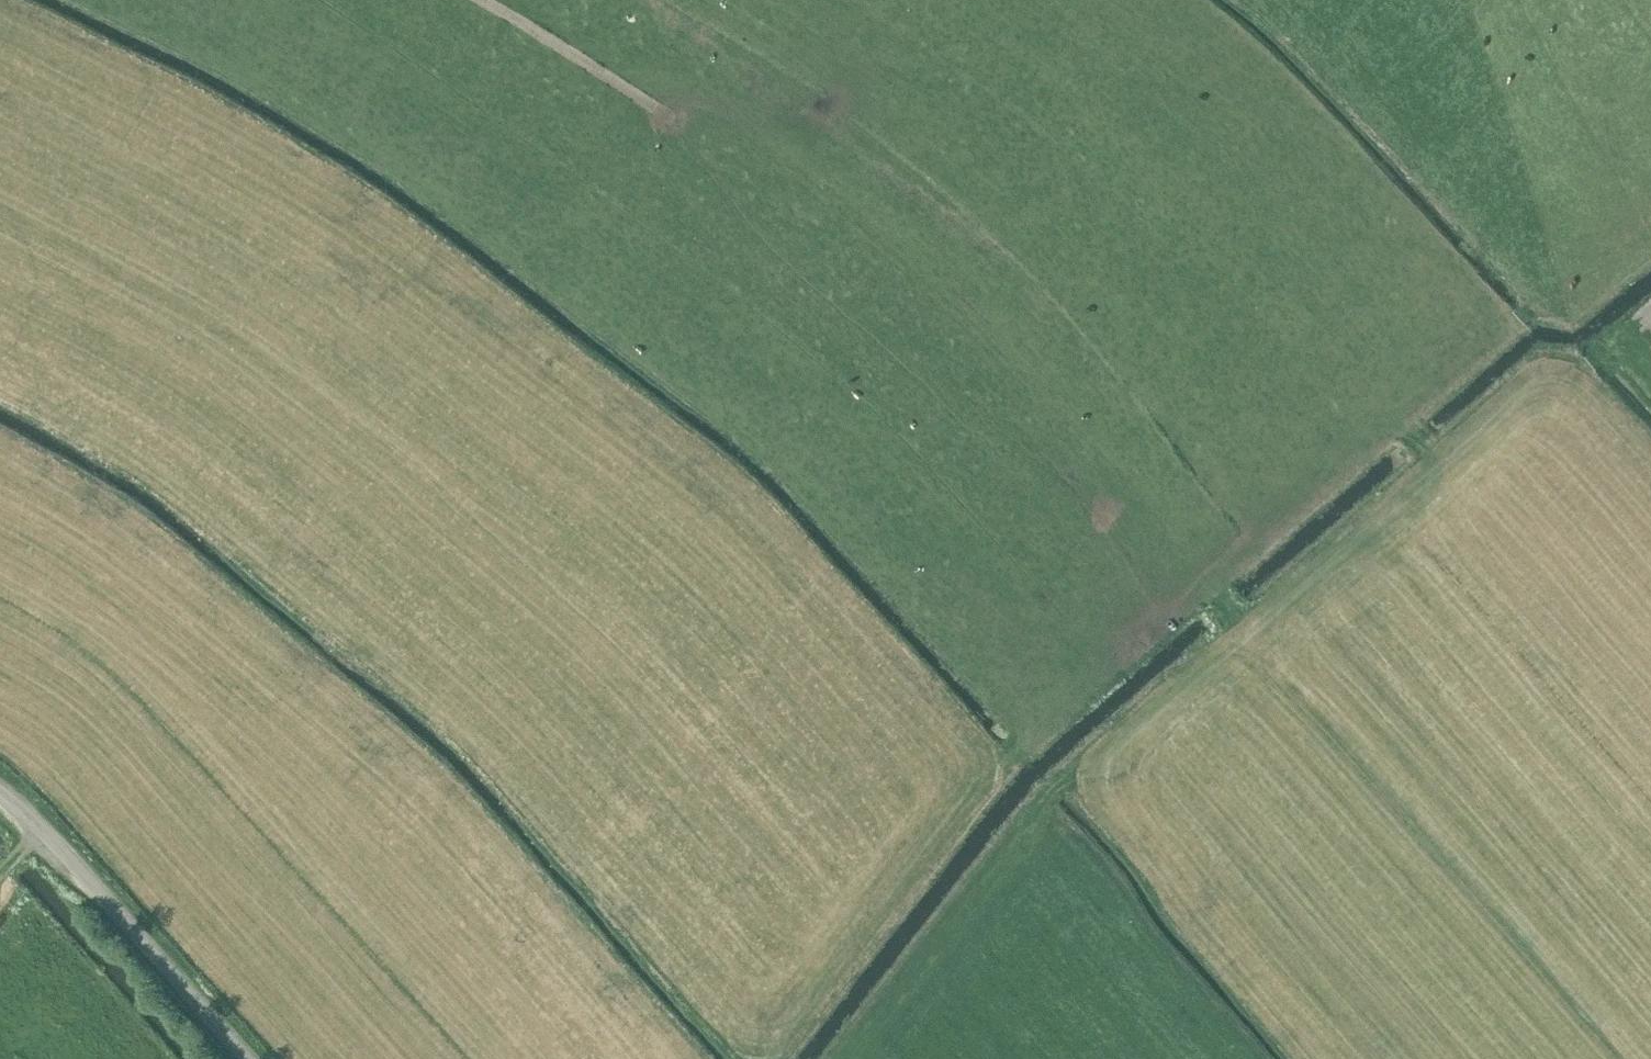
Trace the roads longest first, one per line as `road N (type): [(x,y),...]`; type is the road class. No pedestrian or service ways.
road 1 (unclassified): [(196,1058),(42,888),(0,860)]

